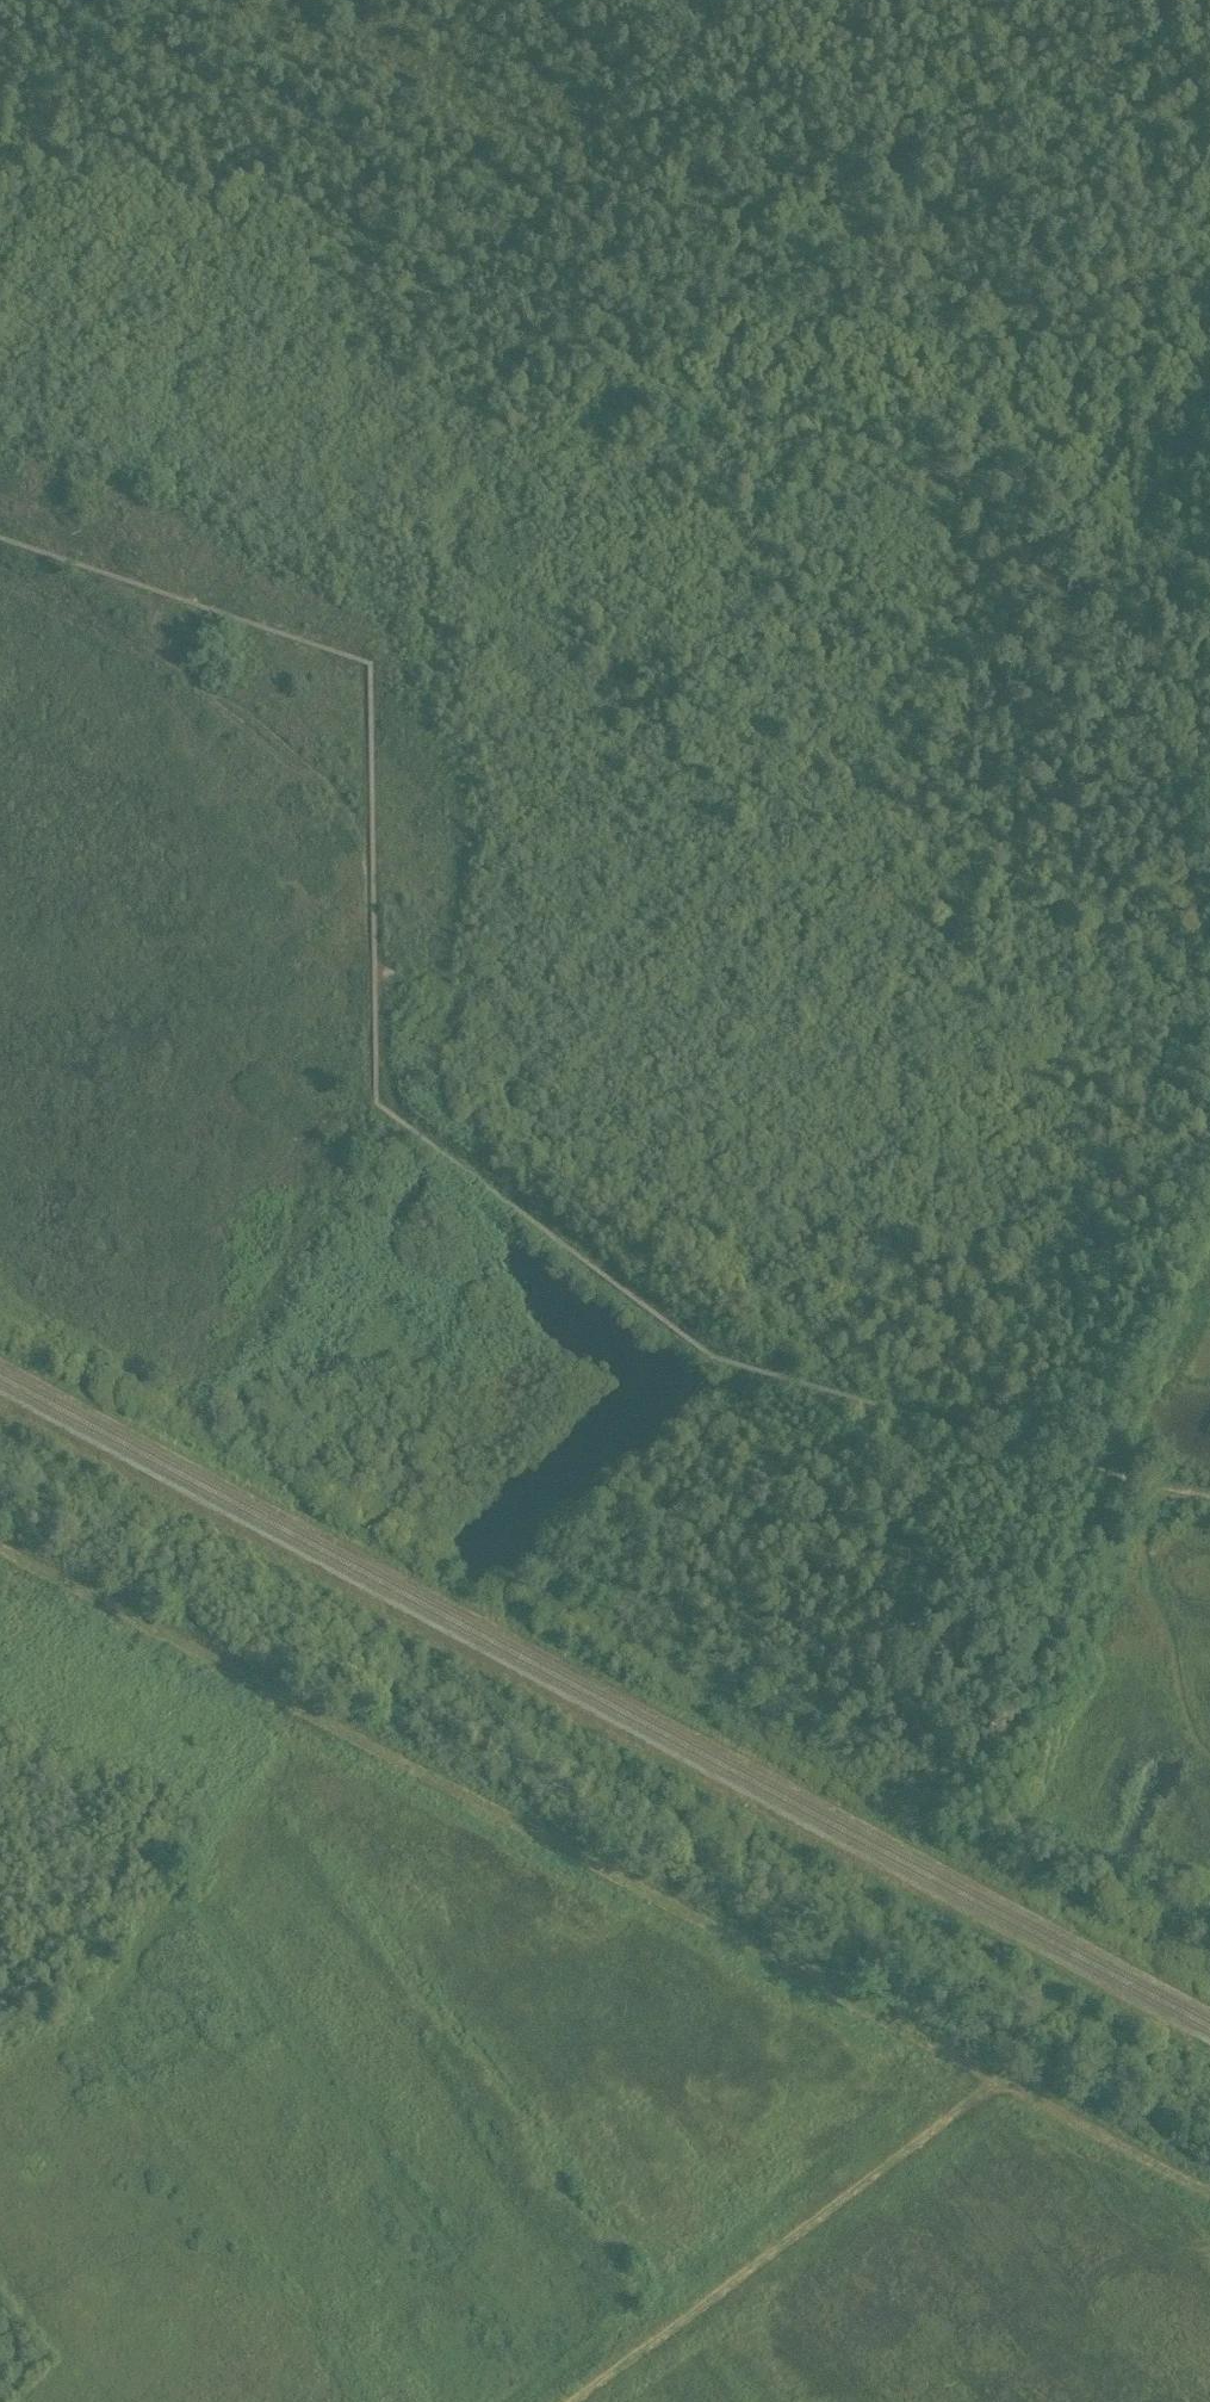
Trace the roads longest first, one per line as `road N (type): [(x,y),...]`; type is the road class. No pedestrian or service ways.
road 1 (track): [(0,1536),(1010,2081),(580,2401)]
road 2 (track): [(1010,2081),(1209,2188)]

